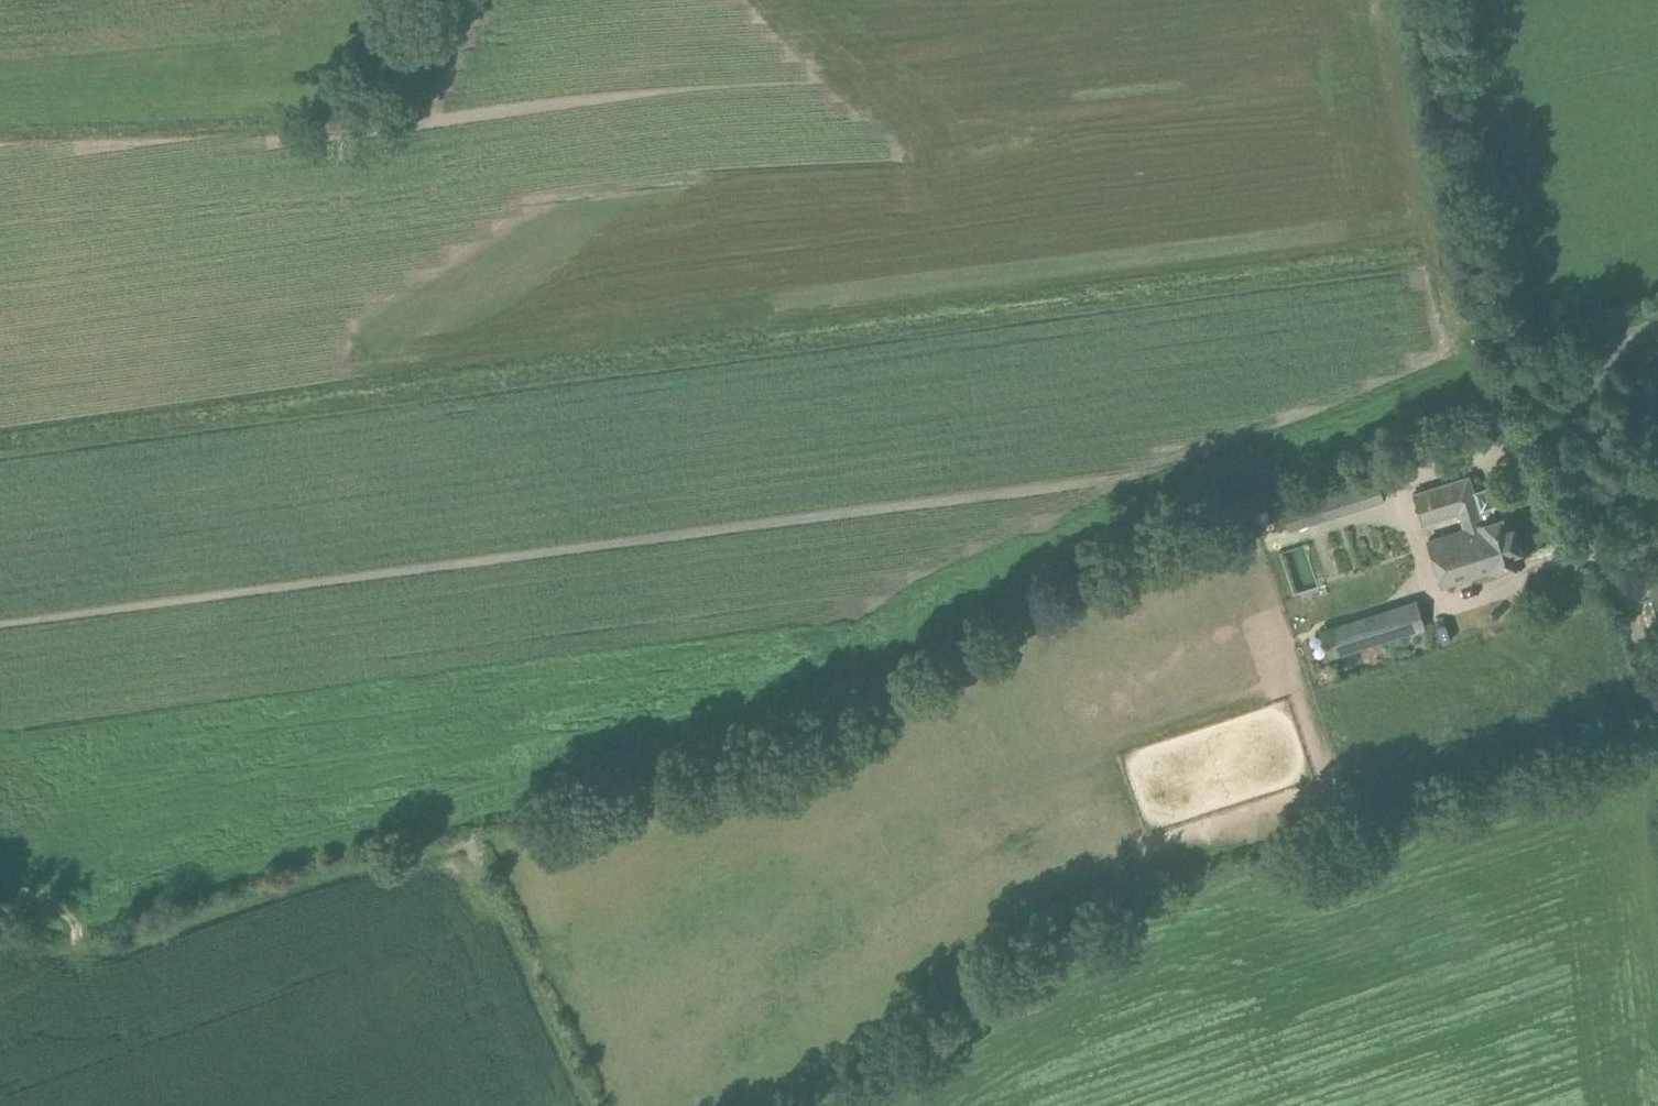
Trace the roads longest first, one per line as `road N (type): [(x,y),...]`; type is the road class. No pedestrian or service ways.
road 1 (unclassified): [(1657,710),(1568,462),(1503,334),(1454,154),(1426,0)]

